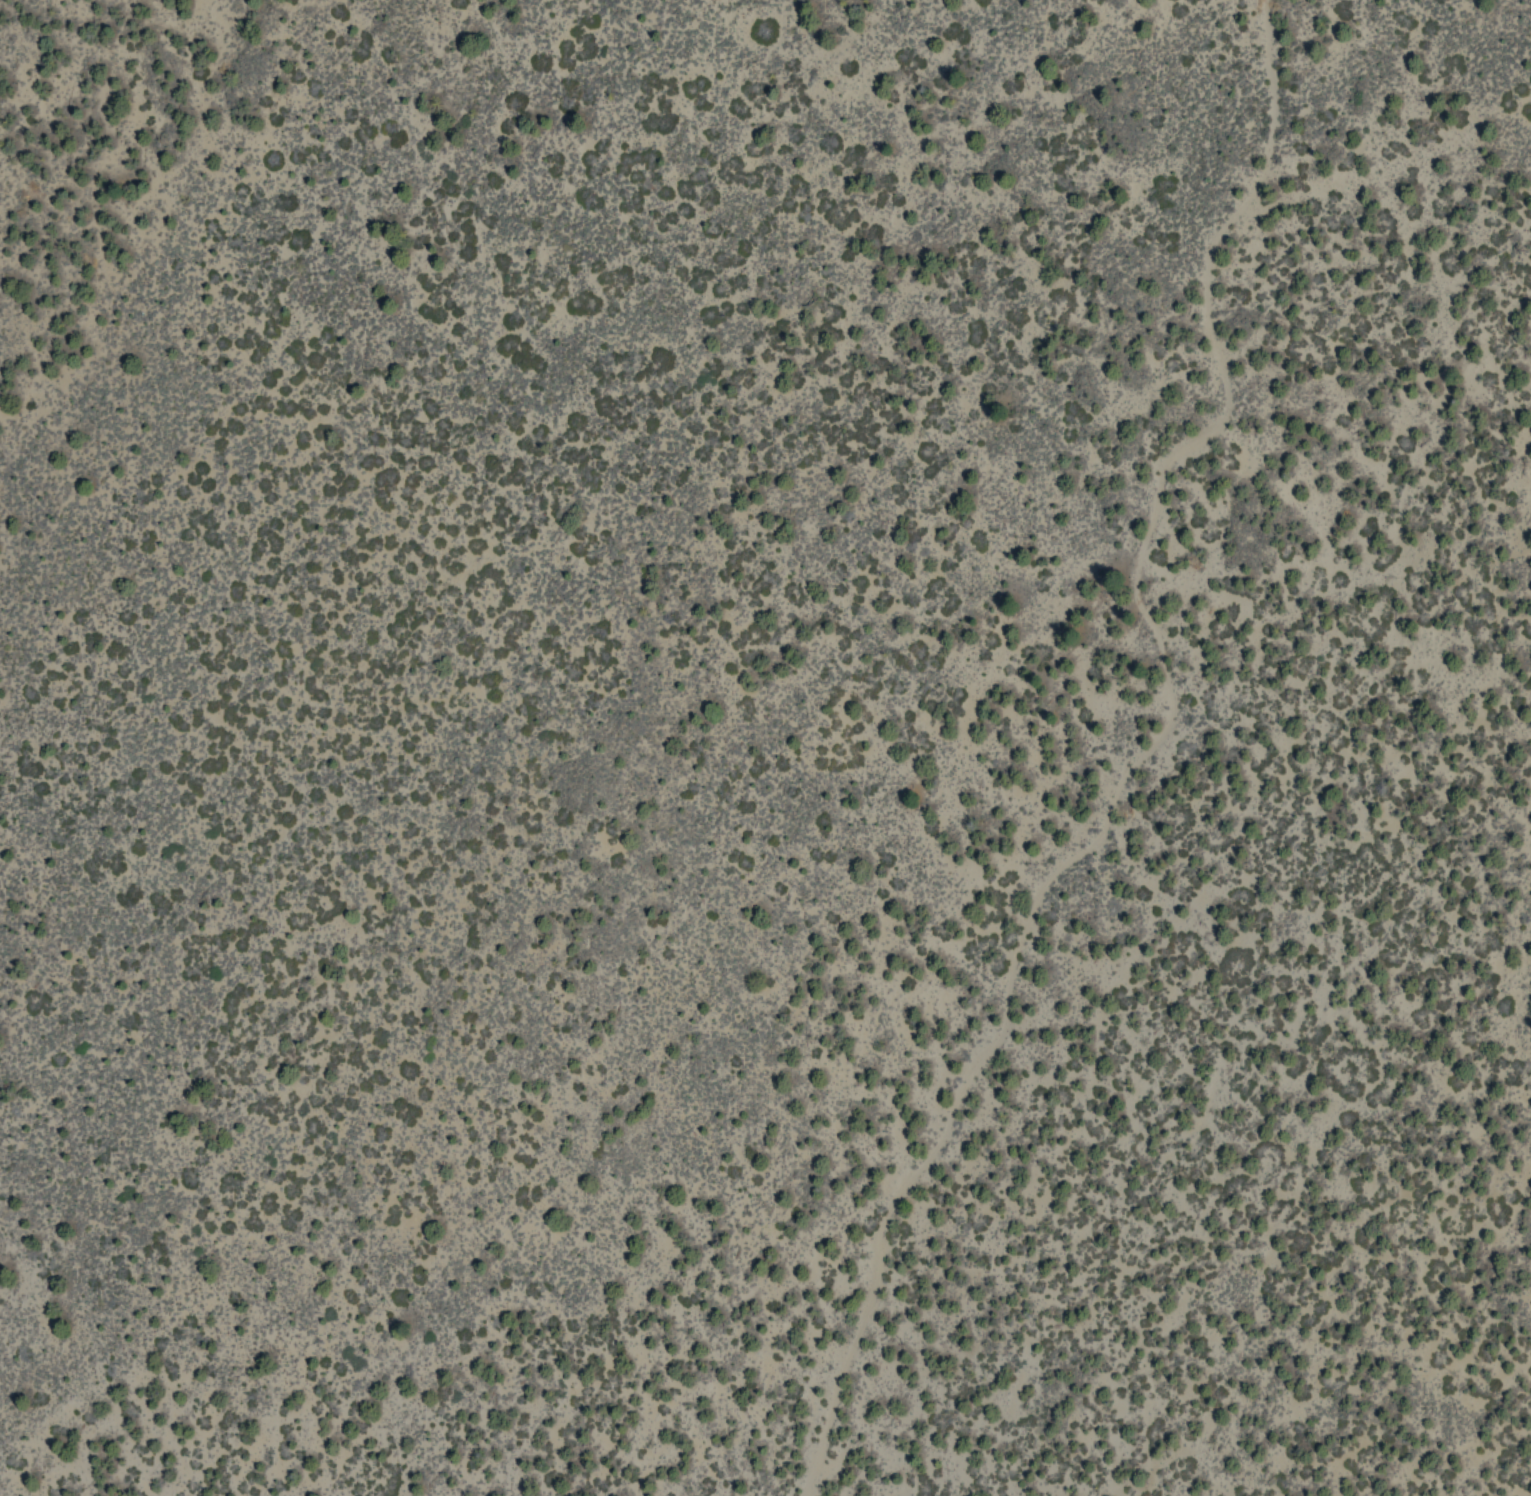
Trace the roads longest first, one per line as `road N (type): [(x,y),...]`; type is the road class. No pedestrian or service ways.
road 1 (residential): [(809,1495),(886,1204),(1000,1024),(1030,903),(1046,876),(1094,842),(1120,778),(1164,727),(1167,691),(1131,583),(1154,536),(1161,471),(1223,410),(1225,381),(1202,317),(1201,278),(1206,249),(1261,170),(1268,88),(1260,0)]

